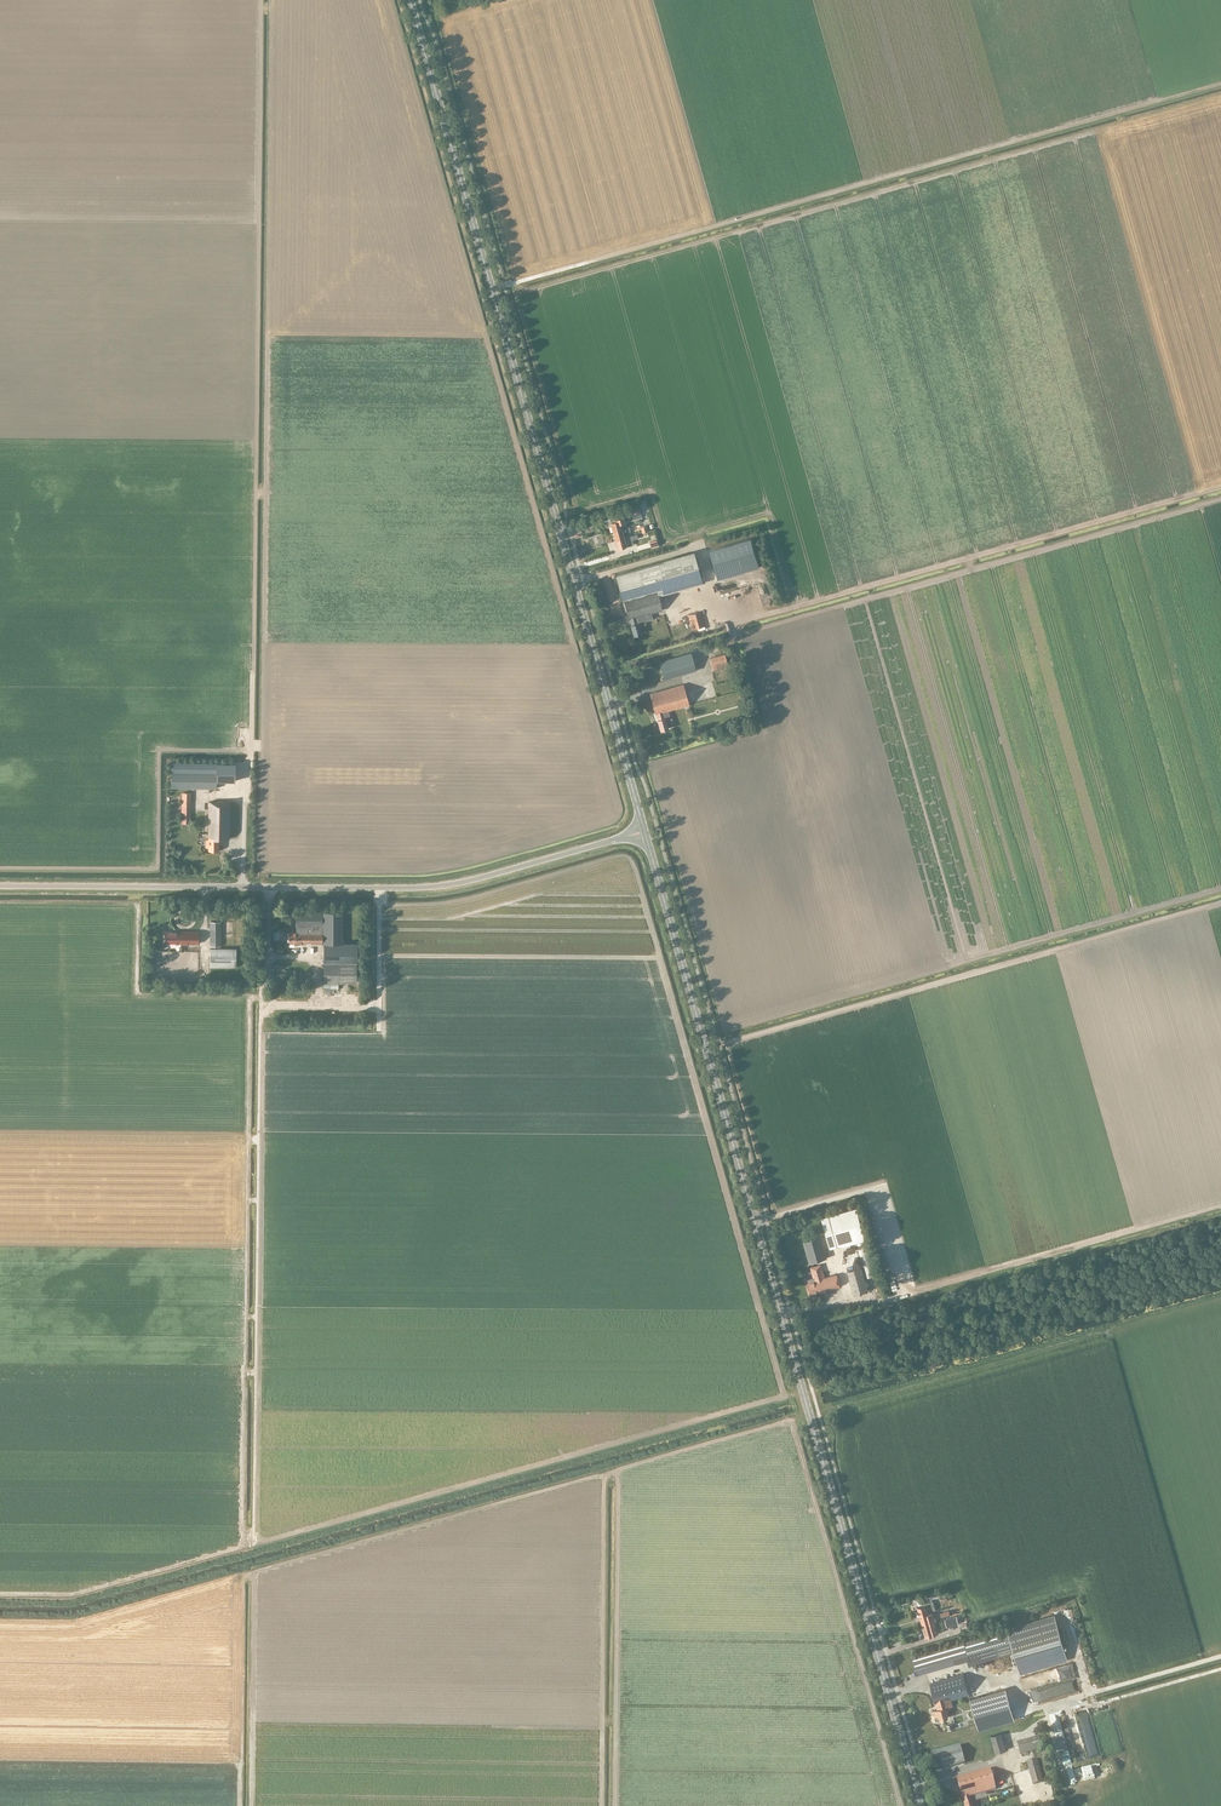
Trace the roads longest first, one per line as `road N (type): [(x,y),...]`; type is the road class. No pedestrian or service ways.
road 1 (secondary): [(920,1805),(646,836)]
road 2 (secondary): [(643,827),(410,0)]
road 3 (unclassified): [(623,837),(425,887),(0,886)]
road 4 (track): [(682,680),(700,674),(711,654),(741,633),(1220,497)]
road 5 (track): [(802,1390),(979,1299),(1113,1261),(1220,1245)]

